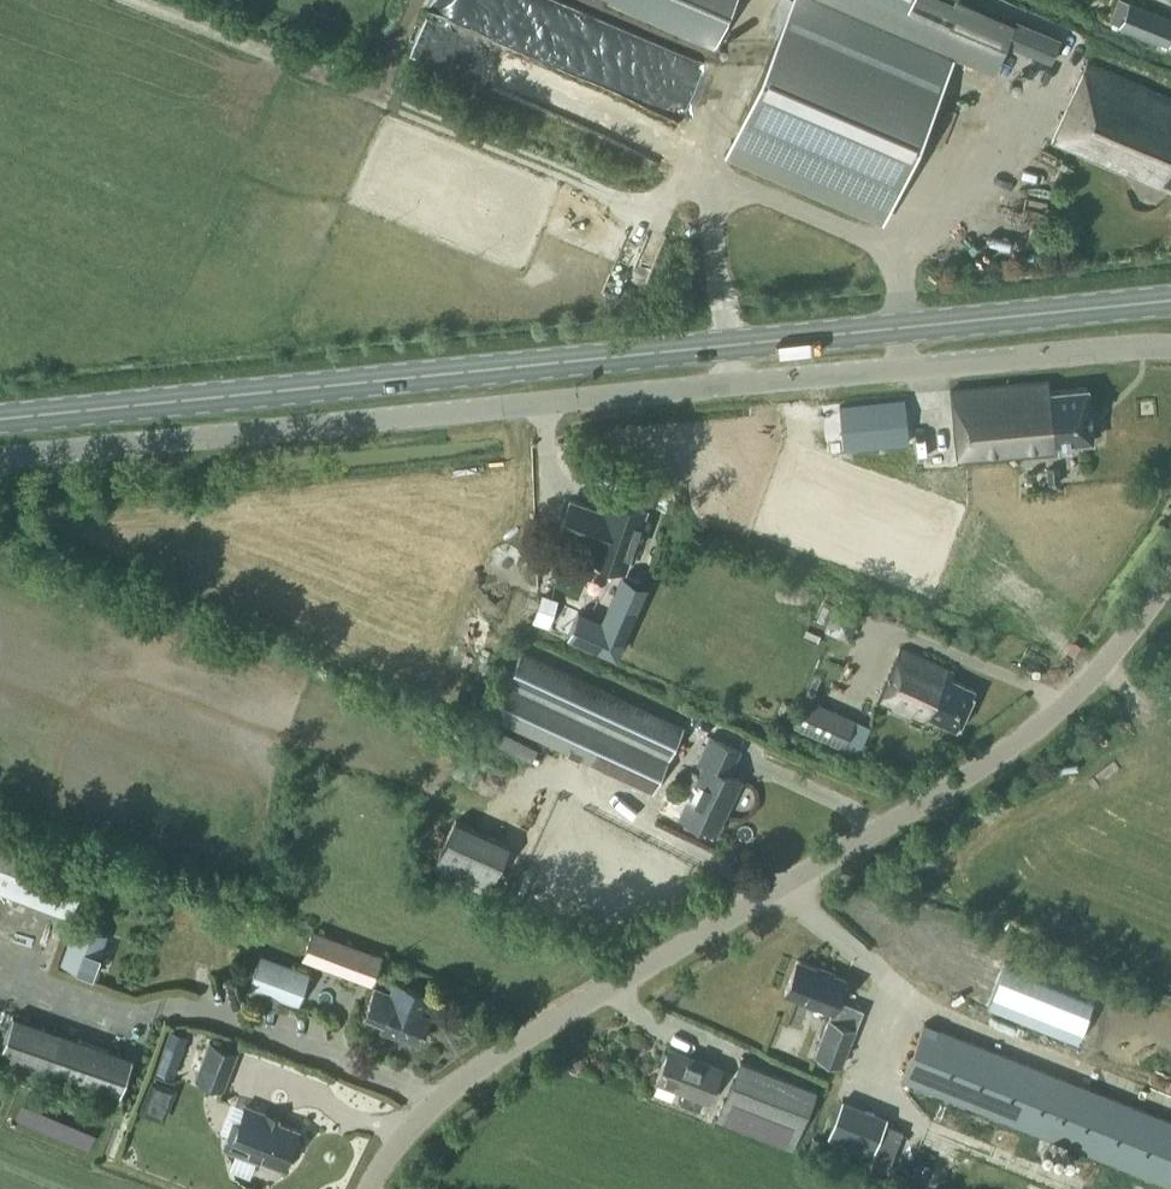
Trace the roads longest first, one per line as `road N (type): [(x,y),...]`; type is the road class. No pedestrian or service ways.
road 1 (unclassified): [(371,1188),(398,1139),(465,1075),(1013,747),(1118,646),(1170,571)]
road 2 (primary): [(0,418),(738,344)]
road 3 (unclassified): [(0,462),(720,390)]
road 4 (primary): [(897,328),(1170,300)]
road 5 (unclassified): [(905,371),(1170,346)]
road 6 (unclassified): [(720,390),(905,371)]
road 7 (primary): [(738,344),(897,328)]

